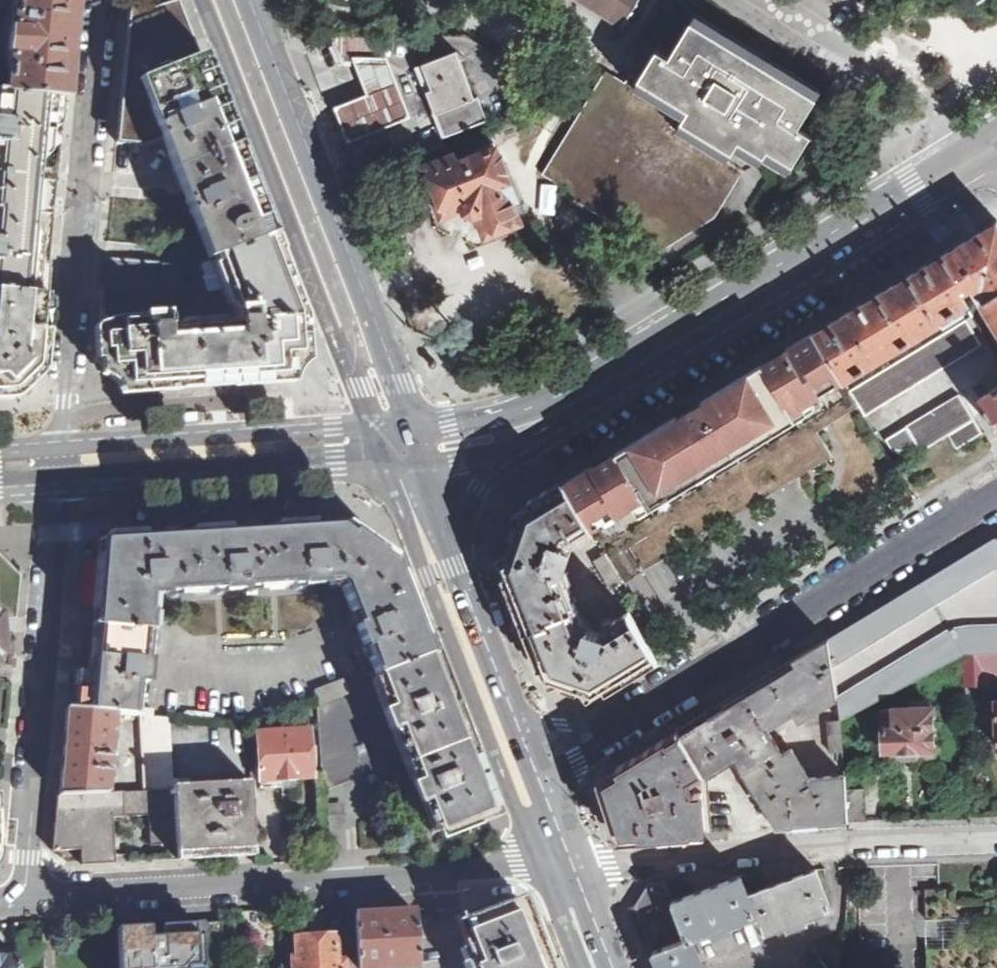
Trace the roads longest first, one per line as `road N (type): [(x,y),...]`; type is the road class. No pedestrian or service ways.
road 1 (residential): [(571,862),(31,896)]
road 2 (secondary): [(558,410),(990,145)]
road 3 (unclassified): [(200,0),(354,388),(405,450)]
road 4 (secondary): [(405,450),(403,384),(253,0)]
road 5 (residential): [(98,0),(60,463)]
road 6 (residential): [(604,731),(996,491)]
road 7 (residential): [(31,896),(60,463)]
road 8 (residential): [(571,862),(996,844)]
road 9 (secondary): [(60,463),(334,442),(405,450)]
road 10 (secondary): [(517,720),(451,542)]
road 11 (secondary): [(451,542),(490,463),(558,410)]
road 12 (secondary): [(405,450),(454,447),(558,410)]

